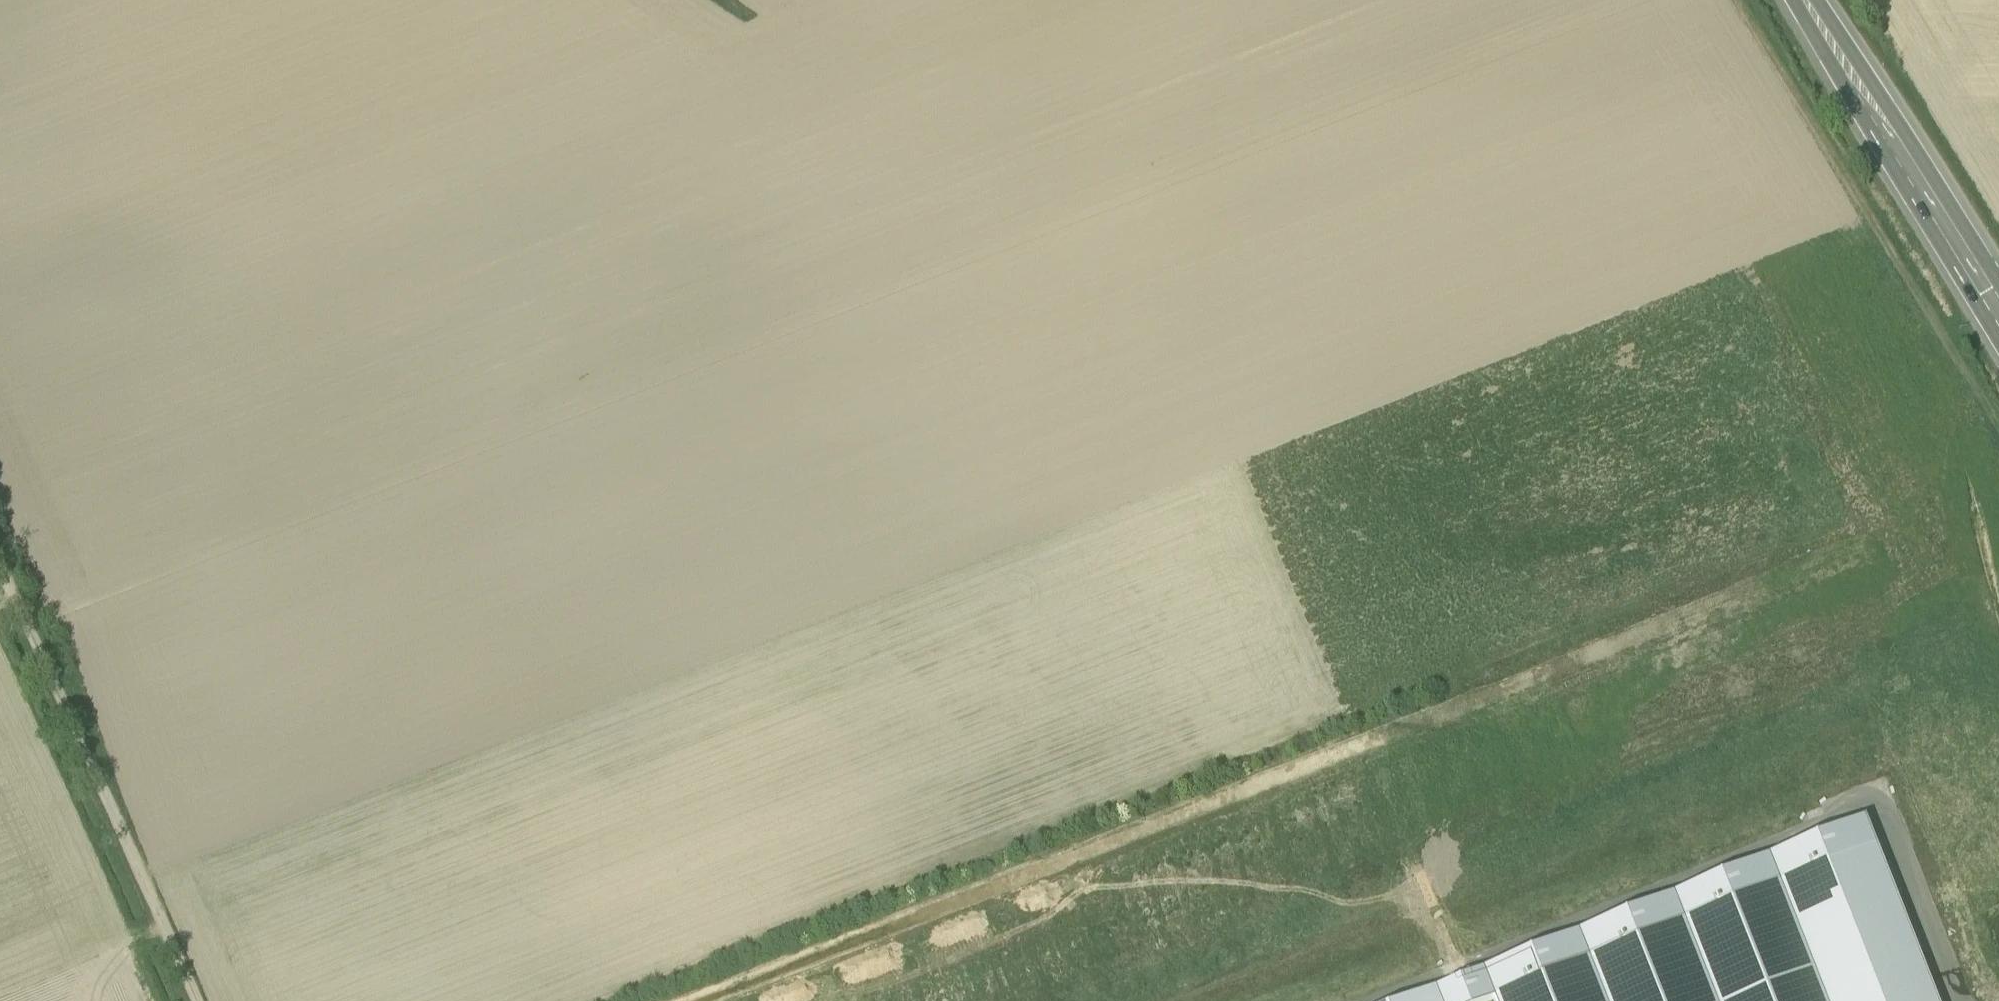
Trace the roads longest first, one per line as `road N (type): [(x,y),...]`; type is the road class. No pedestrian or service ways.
road 1 (unclassified): [(194,1000),(0,571)]
road 2 (secondary): [(1998,320),(1805,0)]

